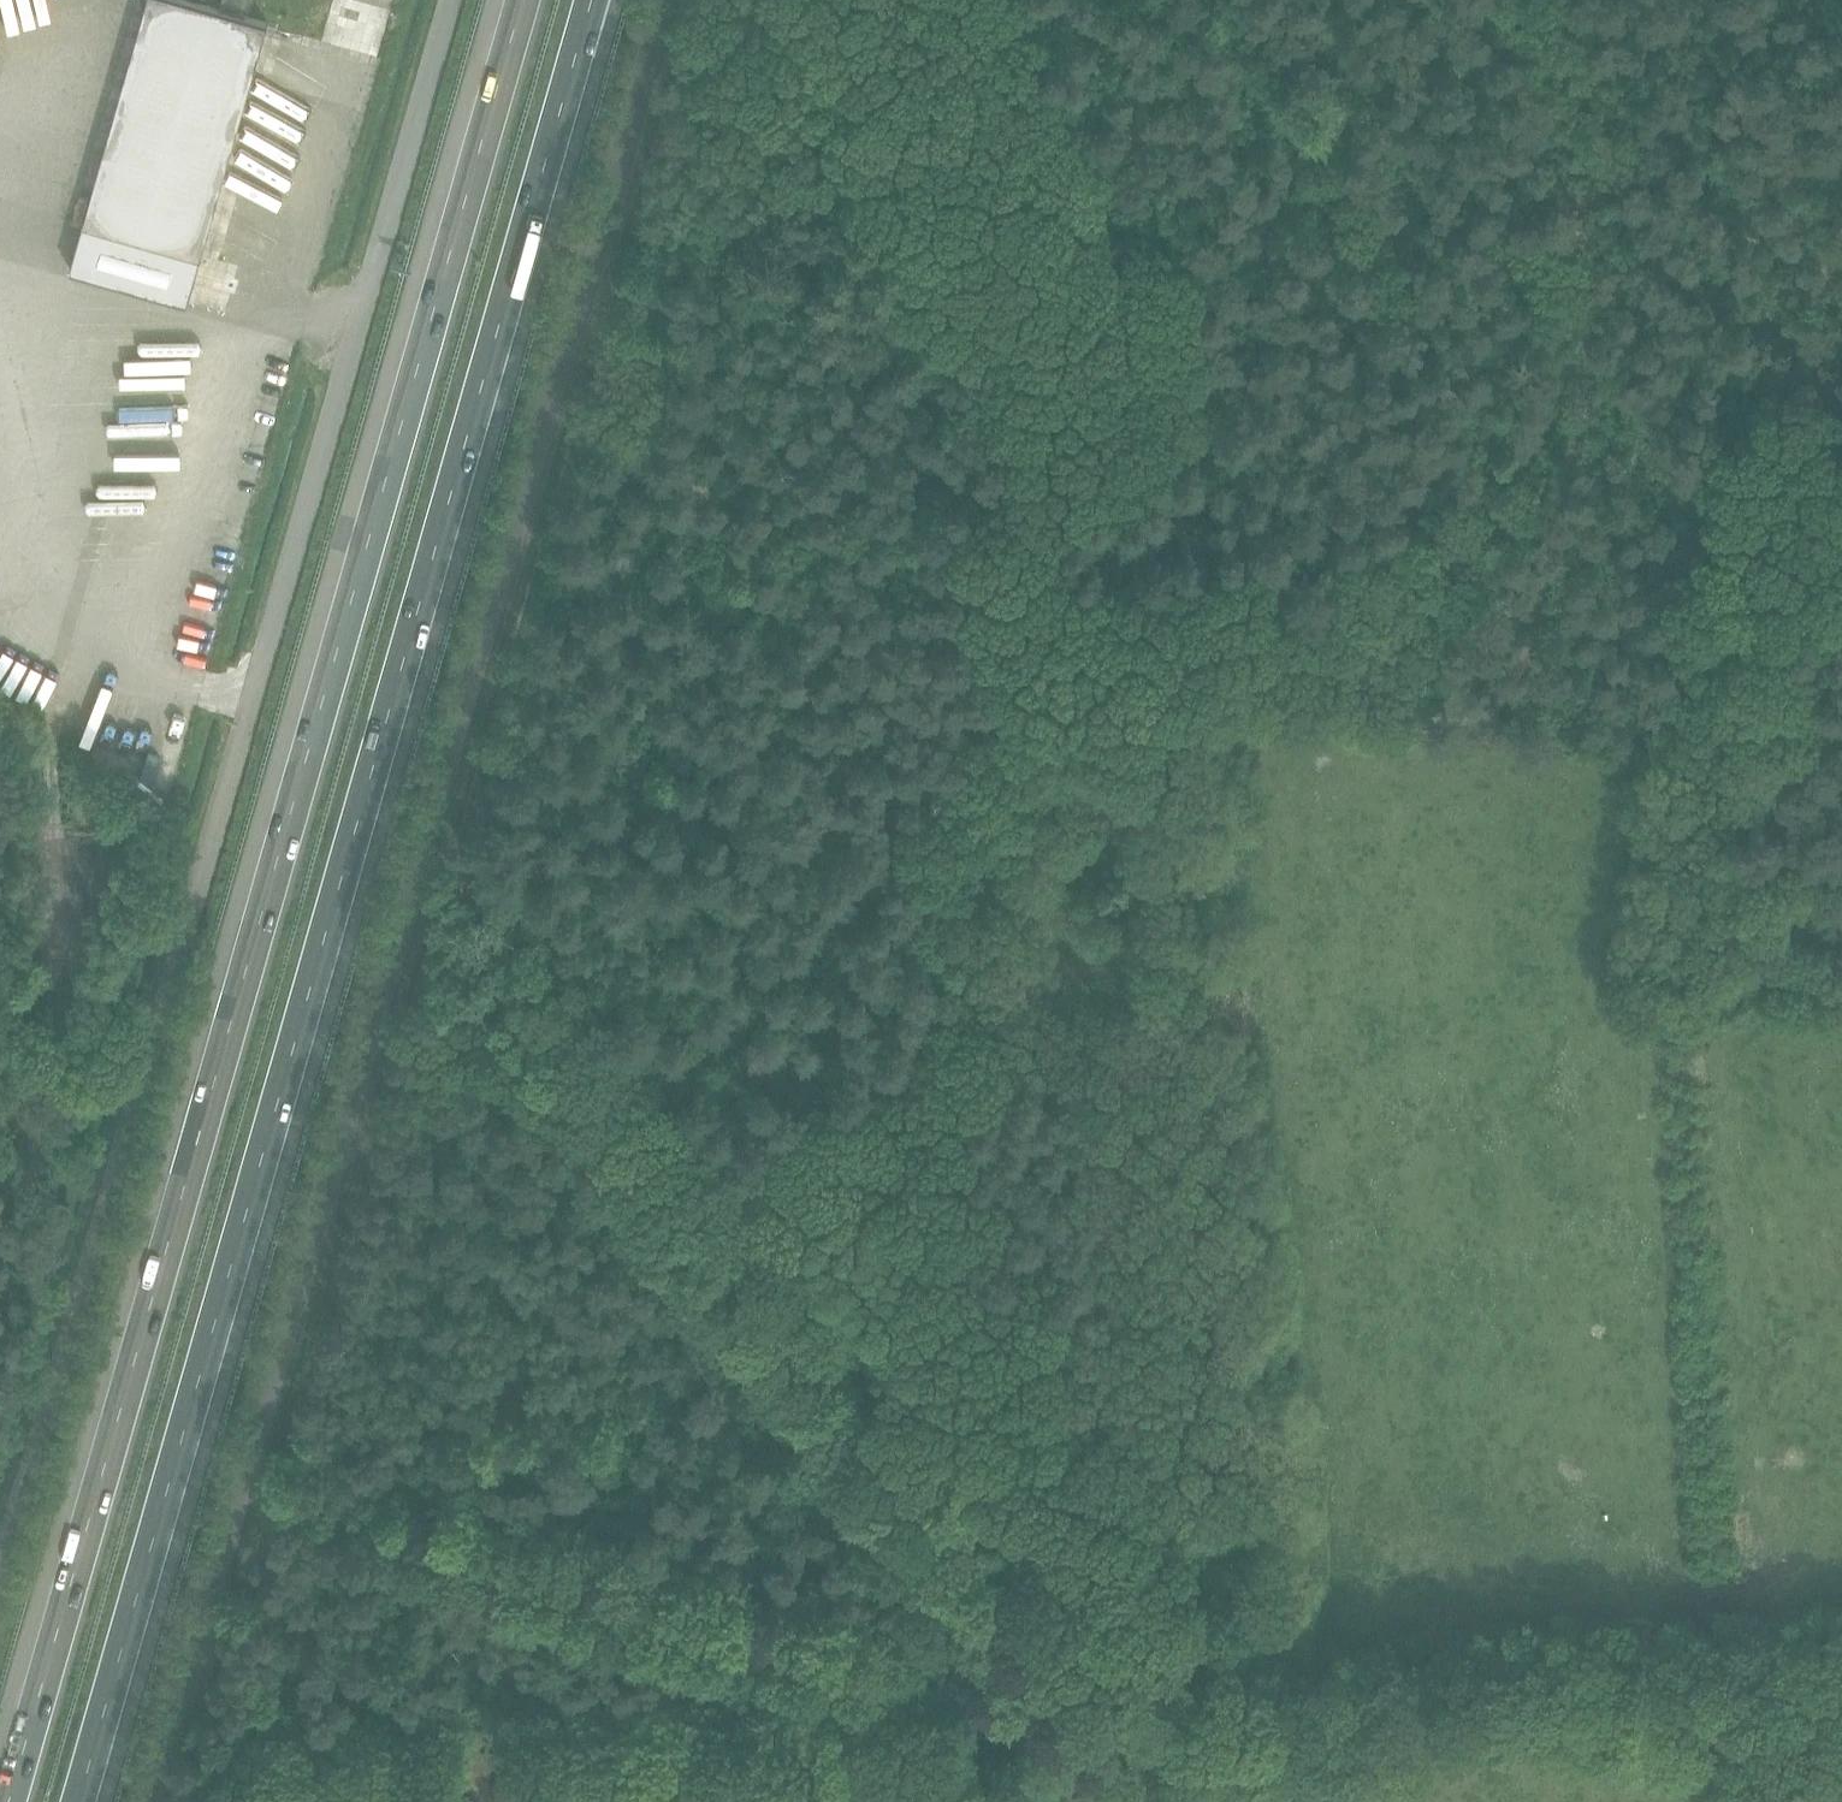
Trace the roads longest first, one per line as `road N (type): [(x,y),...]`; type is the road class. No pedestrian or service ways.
road 1 (motorway): [(525,0),(7,1801)]
road 2 (motorway): [(79,1801),(593,0)]
road 3 (unclassified): [(0,1480),(441,0)]
road 4 (unclassified): [(239,1467),(659,0)]
road 5 (unclassified): [(1090,1729),(239,1467)]
road 6 (unclassified): [(1090,1729),(732,1751)]
road 7 (unclassified): [(148,1801),(239,1467)]

